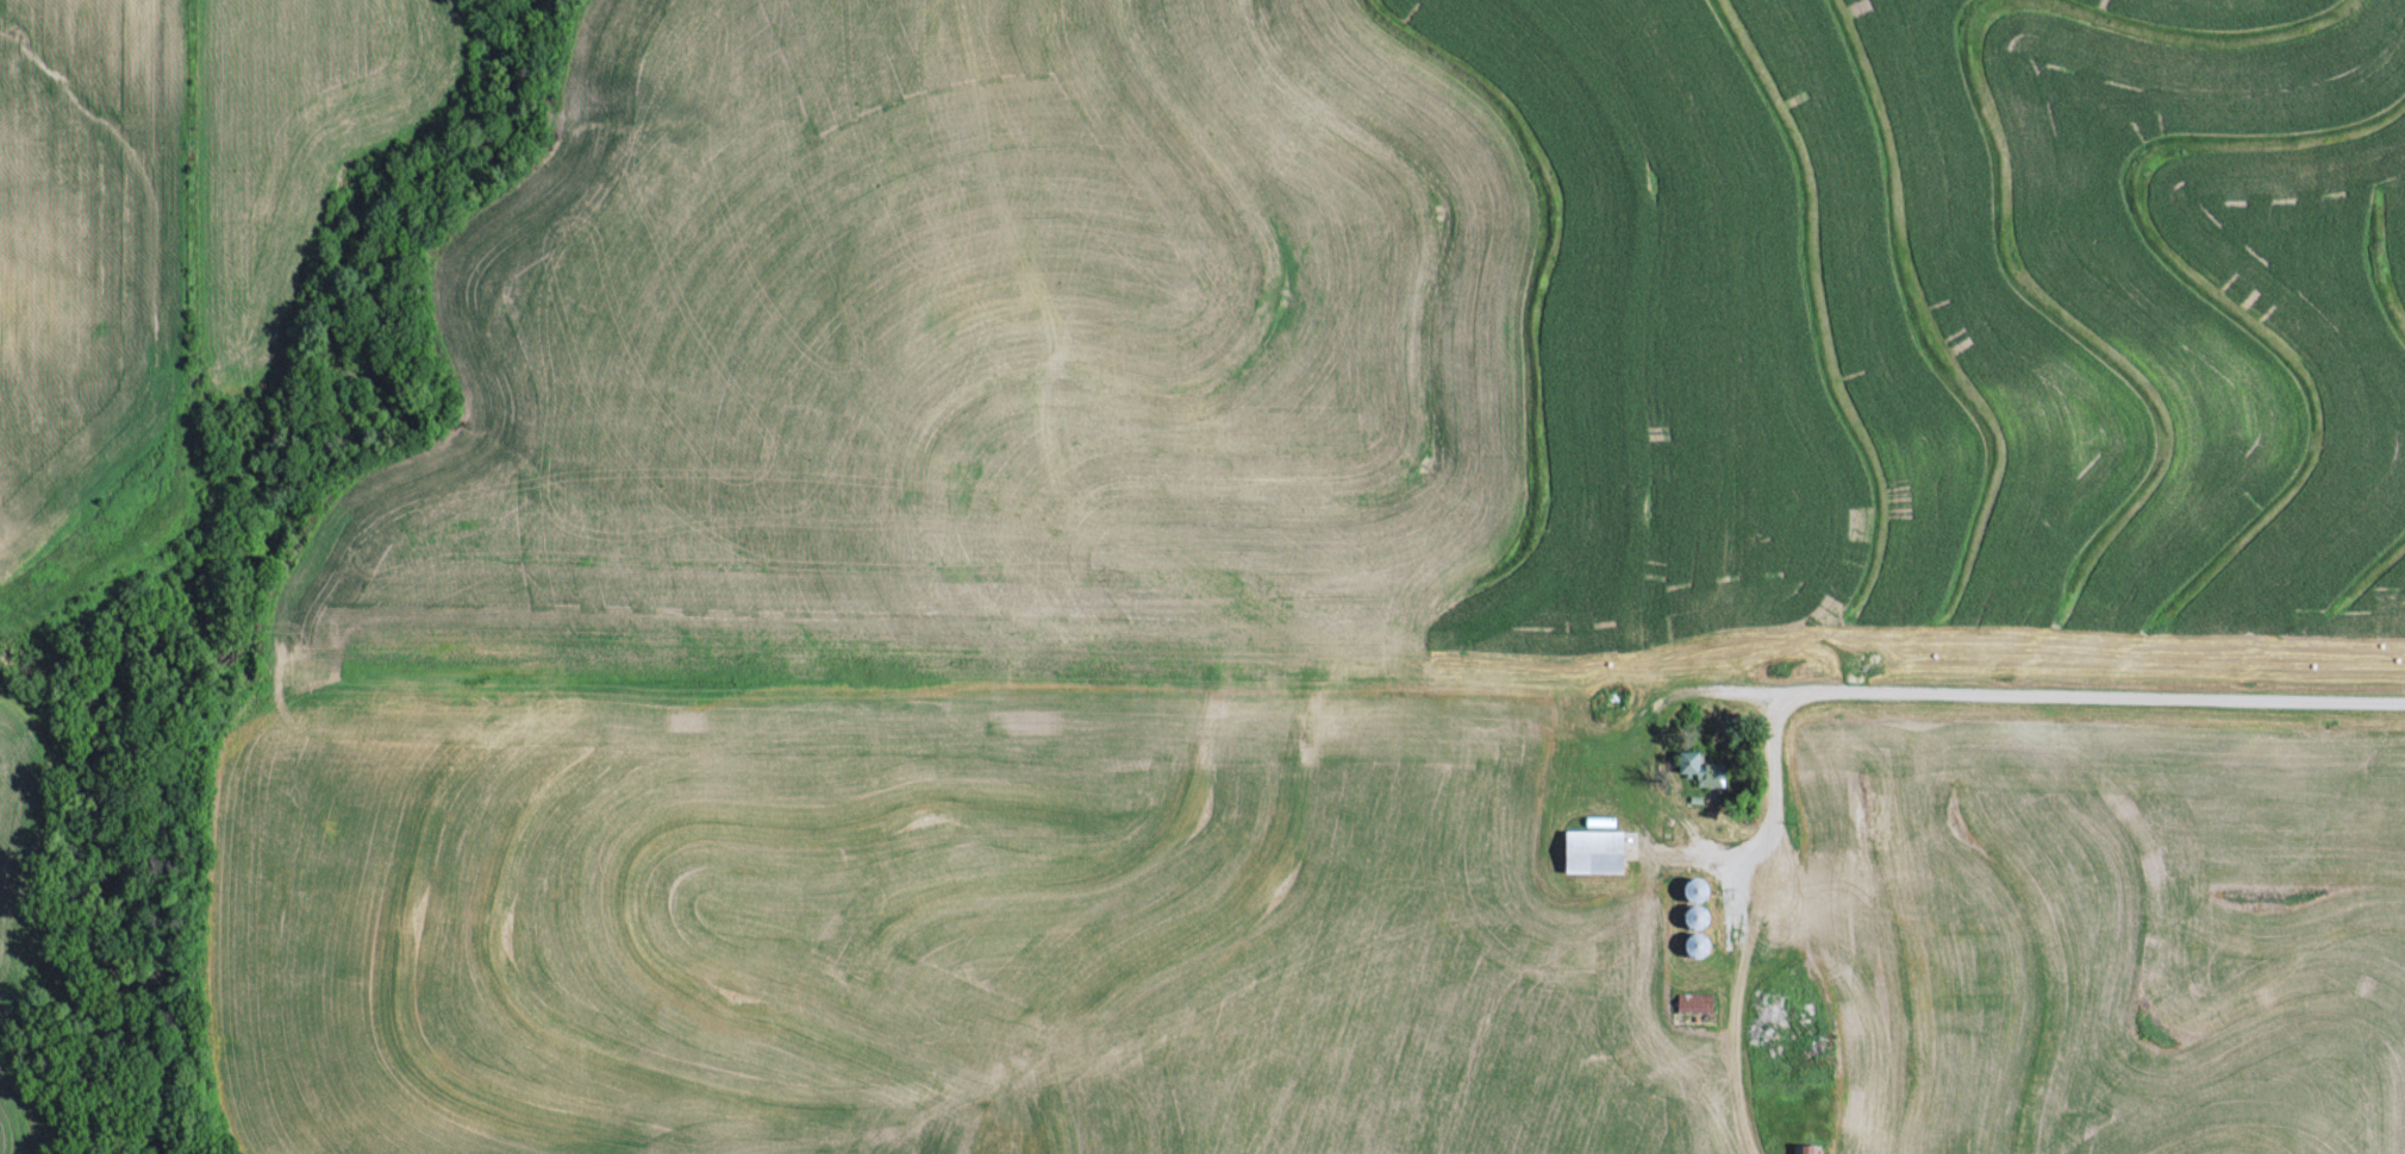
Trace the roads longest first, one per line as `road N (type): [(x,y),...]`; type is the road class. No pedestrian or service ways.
road 1 (residential): [(2404,702),(1741,692)]

